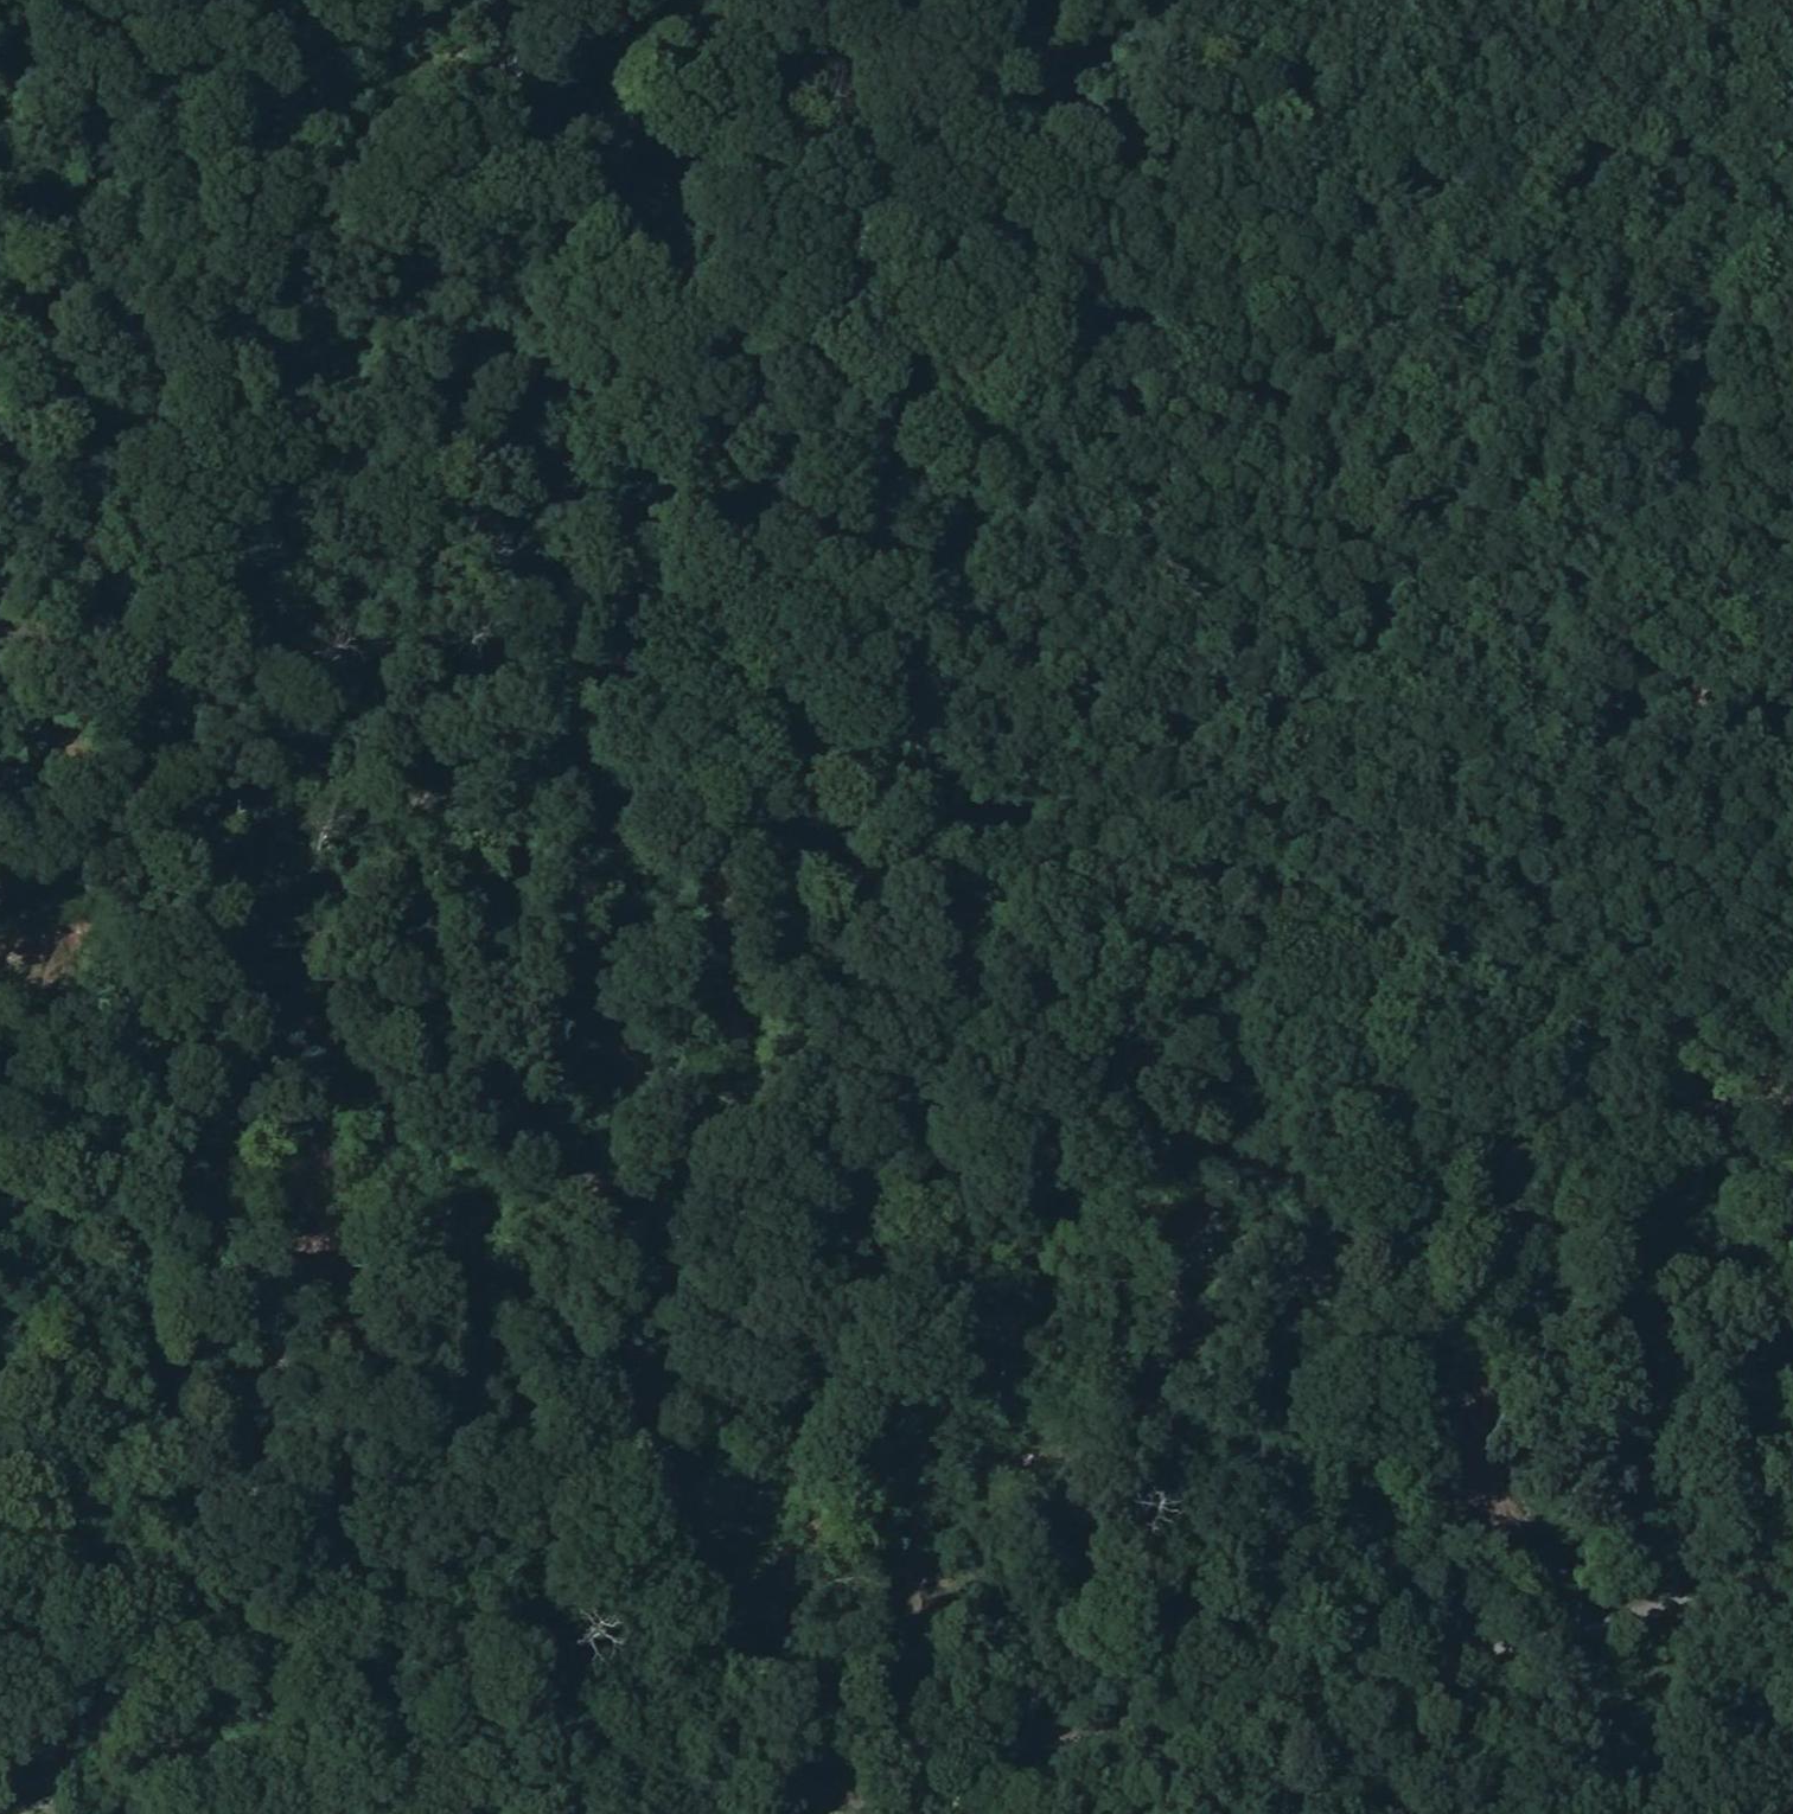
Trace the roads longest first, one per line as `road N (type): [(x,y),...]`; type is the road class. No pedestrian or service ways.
road 1 (unclassified): [(985,1813),(1062,1755),(1792,1610)]

